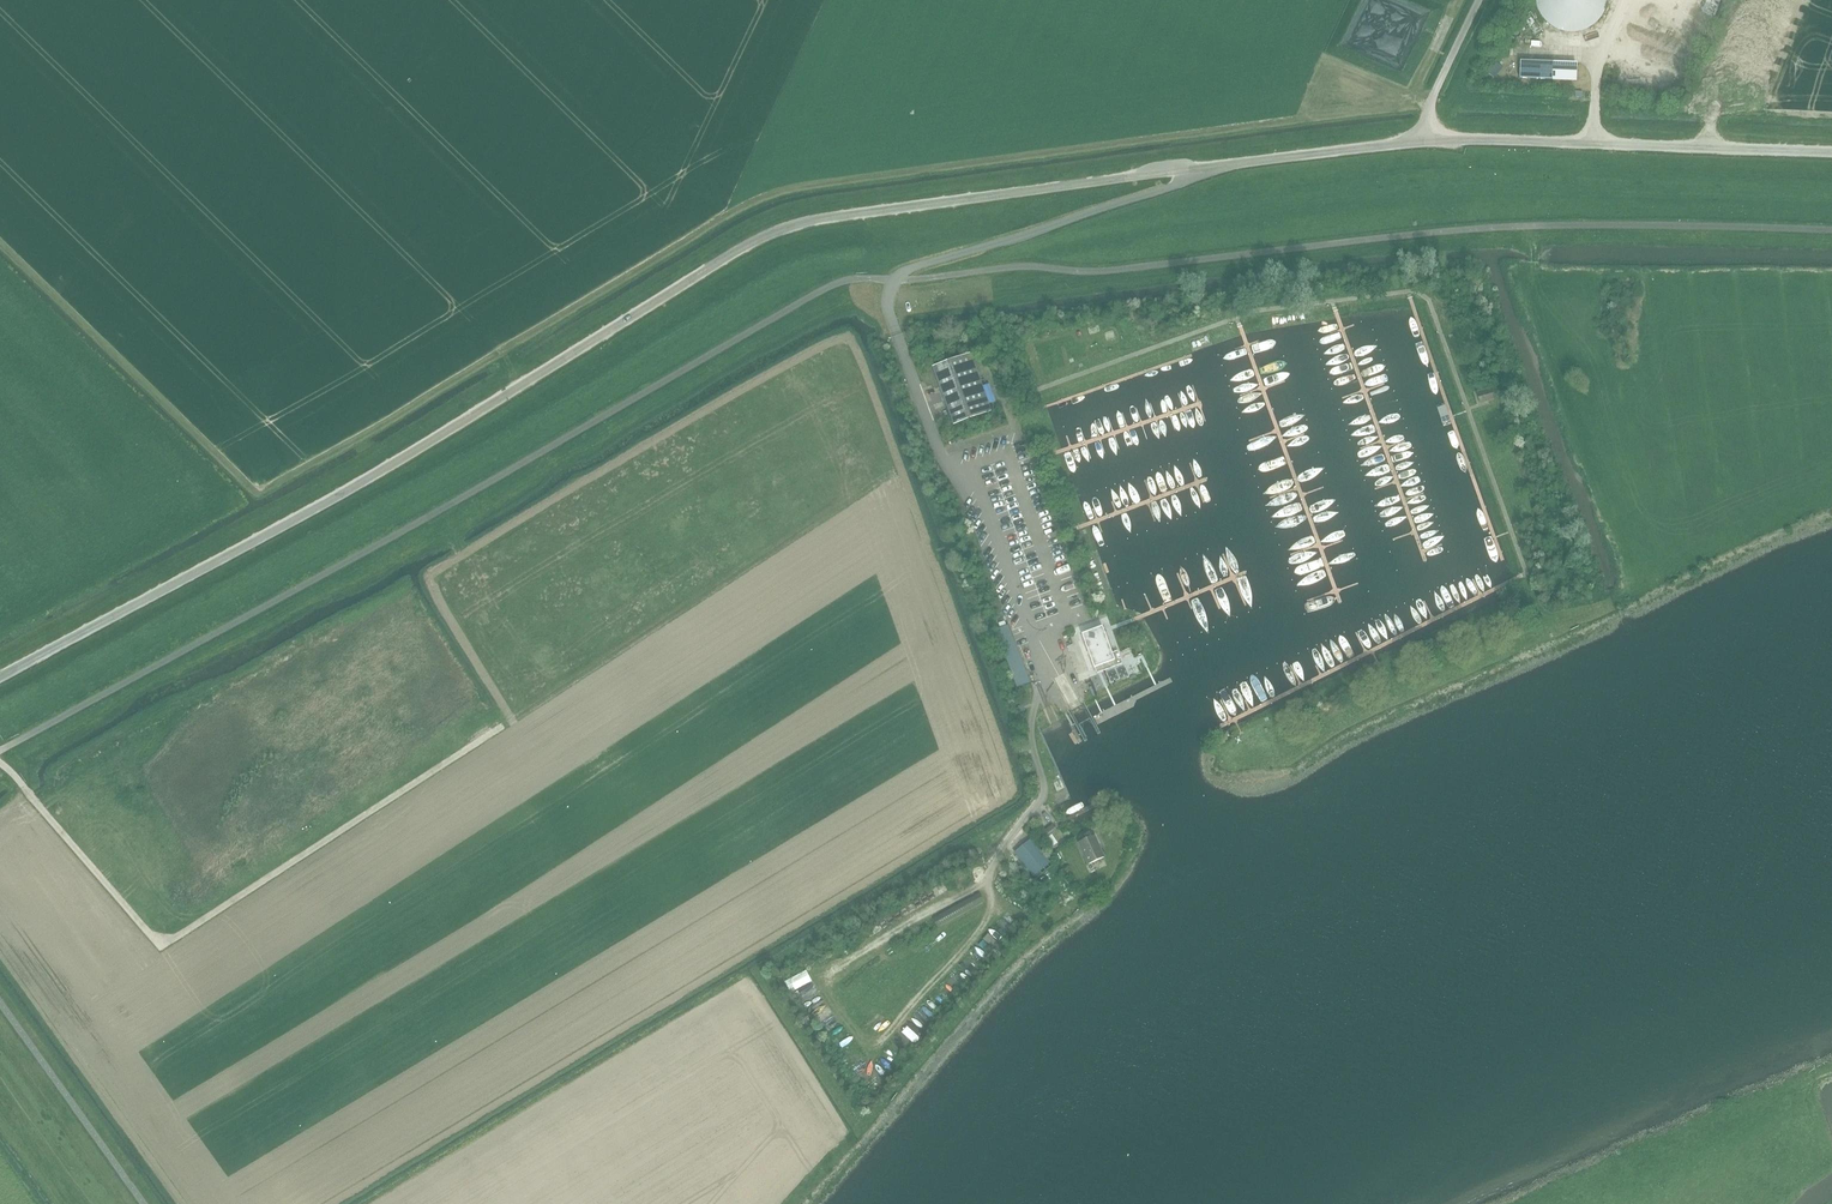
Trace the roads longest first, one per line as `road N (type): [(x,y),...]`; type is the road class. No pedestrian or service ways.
road 1 (unclassified): [(0,676),(381,471),(740,249),(792,226),(1418,142),(1831,152)]
road 2 (track): [(1418,142),(1481,0)]

